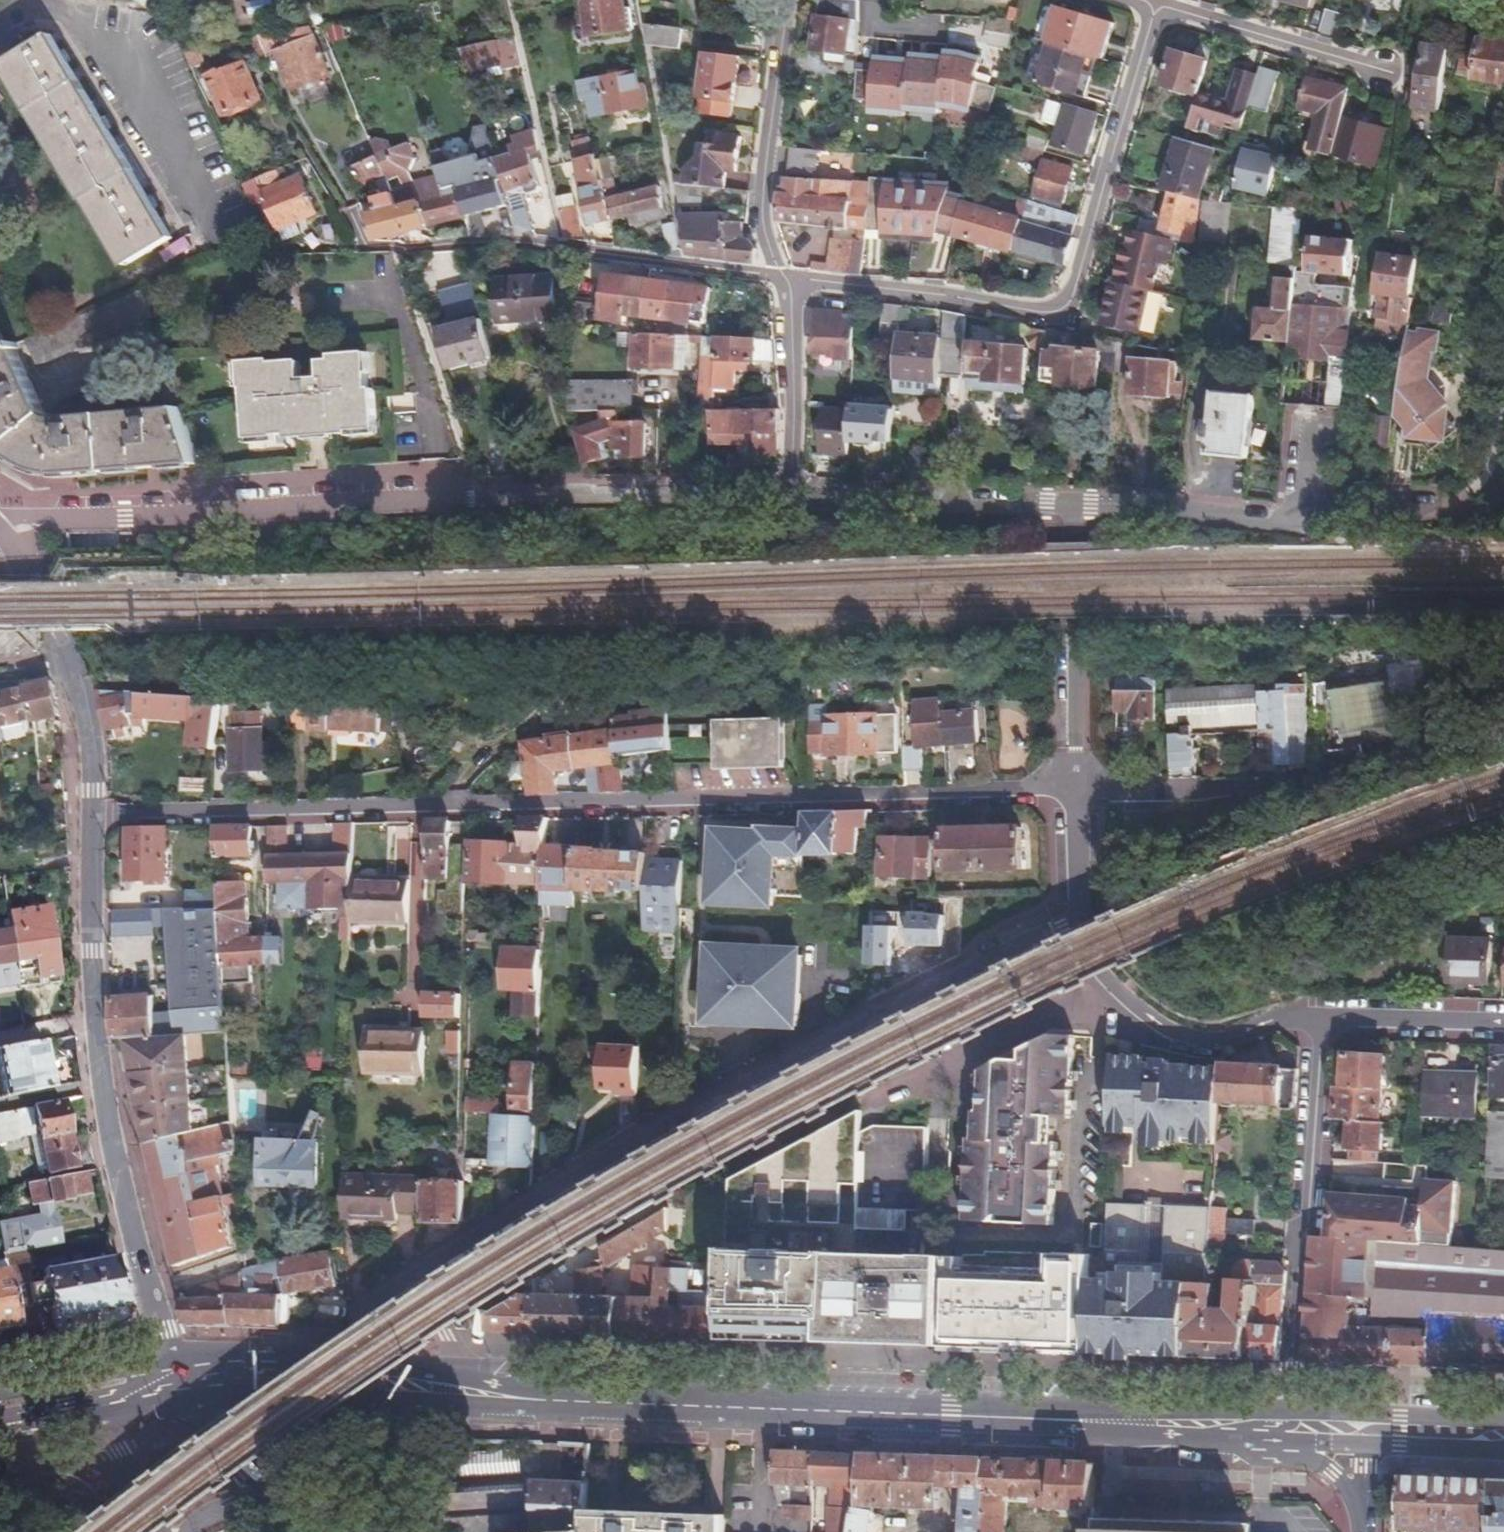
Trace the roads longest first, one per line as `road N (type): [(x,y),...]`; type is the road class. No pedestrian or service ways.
road 1 (residential): [(90,813),(1070,792)]
road 2 (primary): [(429,1388),(720,1408),(1227,1423)]
road 3 (residential): [(1079,919),(692,1117),(413,1288)]
road 4 (residential): [(780,282),(939,292),(1031,313),(1067,304),(1085,273),(1159,4)]
road 5 (residential): [(792,495),(446,497),(212,513)]
road 6 (residential): [(90,813),(94,1018),(105,1114),(156,1329),(160,1380)]
road 7 (residential): [(353,210),(367,246),(487,239),(561,245),(780,282)]
road 8 (residential): [(1280,1425),(1291,1371),(1319,1016)]
road 9 (residential): [(788,0),(757,185),(758,217),(780,282)]
road 10 (residential): [(1070,792),(1066,507)]
road 11 (residential): [(1084,933),(1109,982),(1172,1030),(1222,1034),(1319,1016)]
road 12 (residential): [(1066,507),(792,495)]
road 13 (residential): [(1297,519),(1066,507)]
road 14 (primary): [(214,1376),(246,1403),(390,1405),(429,1388)]
road 15 (residential): [(1159,4),(1377,69)]
road 16 (residential): [(792,495),(794,362),(780,282)]
road 17 (residential): [(212,513),(1,527)]
road 18 (residential): [(1319,1016),(1503,1023)]
road 19 (primary): [(371,1360),(245,1358),(214,1376)]
road 20 (residential): [(96,1392),(171,1531)]
road 21 (residential): [(67,660),(82,703),(90,813)]
road 22 (residential): [(1227,1423),(1331,1472),(1362,1497)]
road 23 (tertiary): [(400,1531),(400,1448),(429,1388)]
road 24 (residential): [(1,527),(67,660)]
road 25 (tertiary): [(160,1380),(275,1472)]
road 26 (primary): [(1372,1427),(1503,1431)]
road 27 (residential): [(1079,919),(1079,809),(1070,792)]

